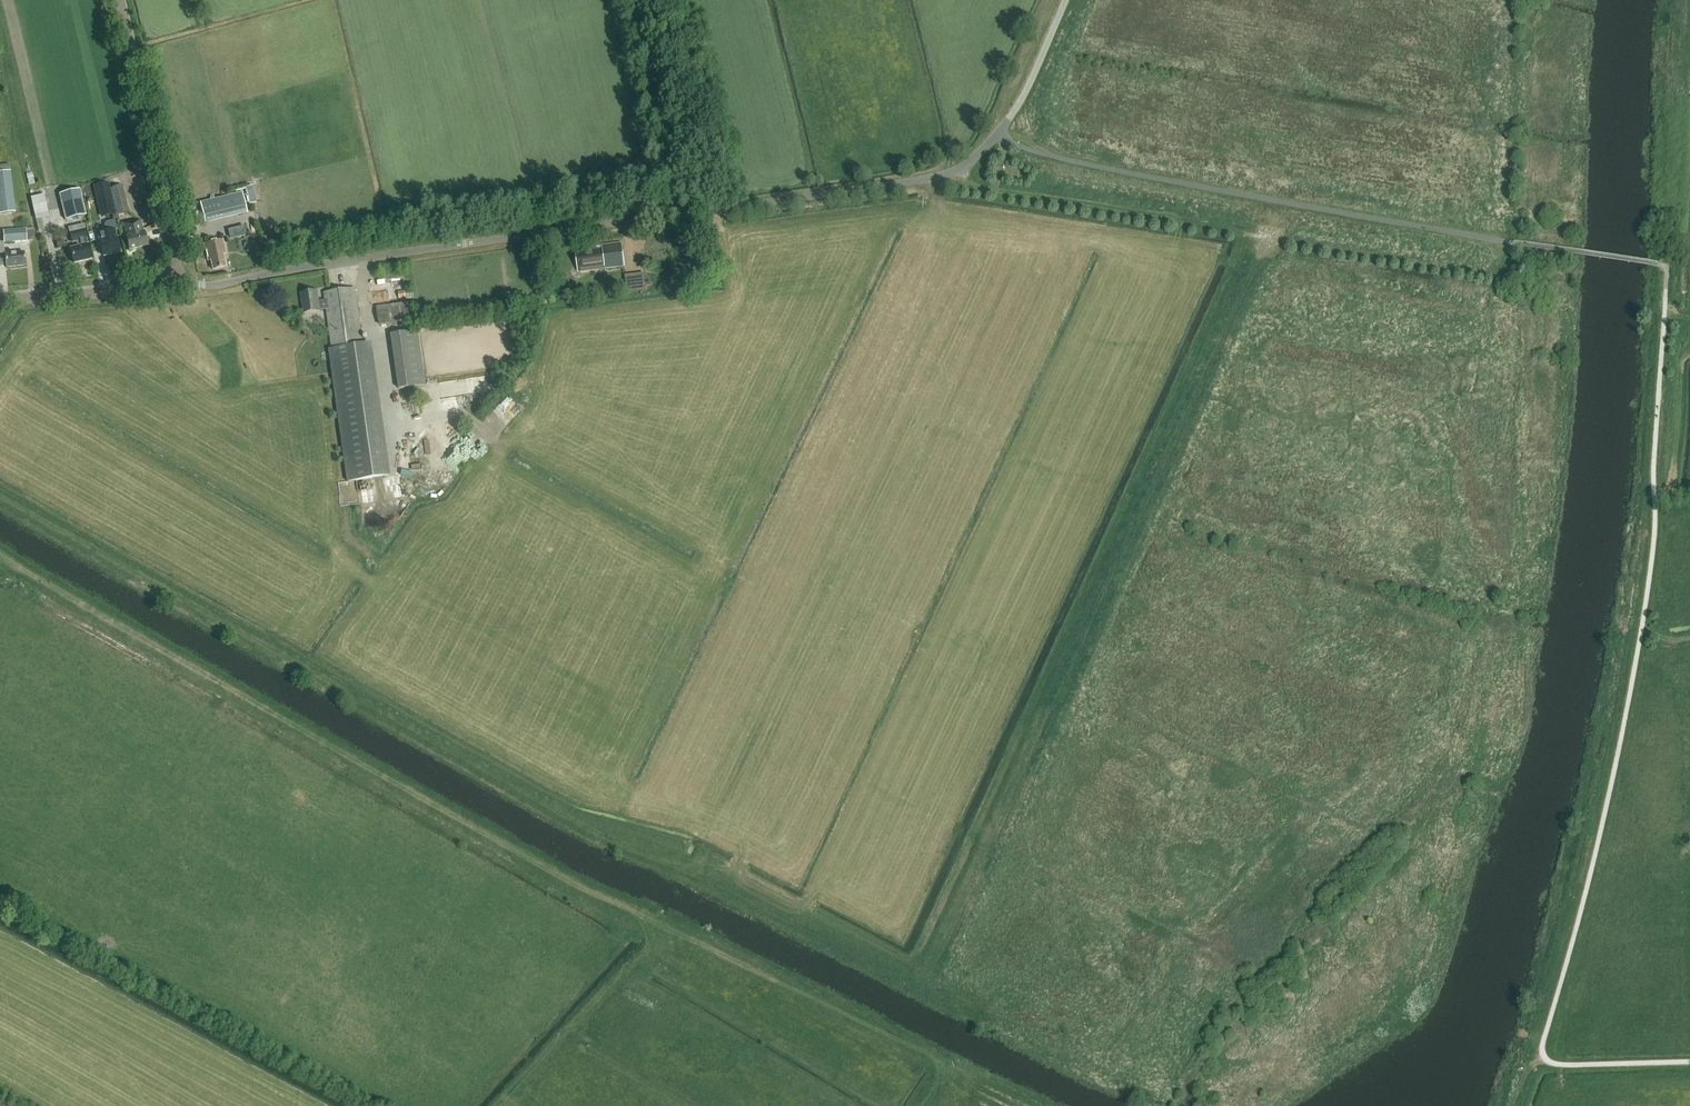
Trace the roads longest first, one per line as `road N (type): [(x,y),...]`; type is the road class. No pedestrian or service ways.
road 1 (track): [(1282,202),(930,982),(699,863),(584,821),(0,500)]
road 2 (unclassified): [(464,244),(953,171),(1009,120),(1065,0)]
road 3 (residential): [(173,269),(210,285),(464,244)]
road 4 (tertiary): [(173,269),(175,228),(121,0)]
road 5 (tertiary): [(0,300),(136,290),(173,269)]

